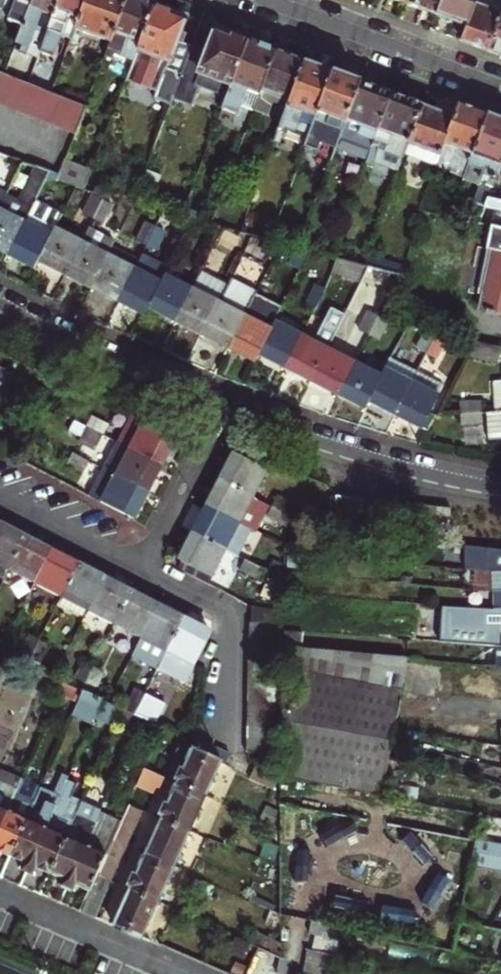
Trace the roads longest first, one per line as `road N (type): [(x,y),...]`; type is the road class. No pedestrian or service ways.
road 1 (residential): [(224,412),(500,491)]
road 2 (residential): [(500,89),(265,0)]
road 3 (residential): [(0,304),(224,412)]
road 4 (residential): [(0,893),(175,973)]
road 5 (residential): [(139,568),(224,412)]
road 6 (residential): [(0,496),(139,568)]

